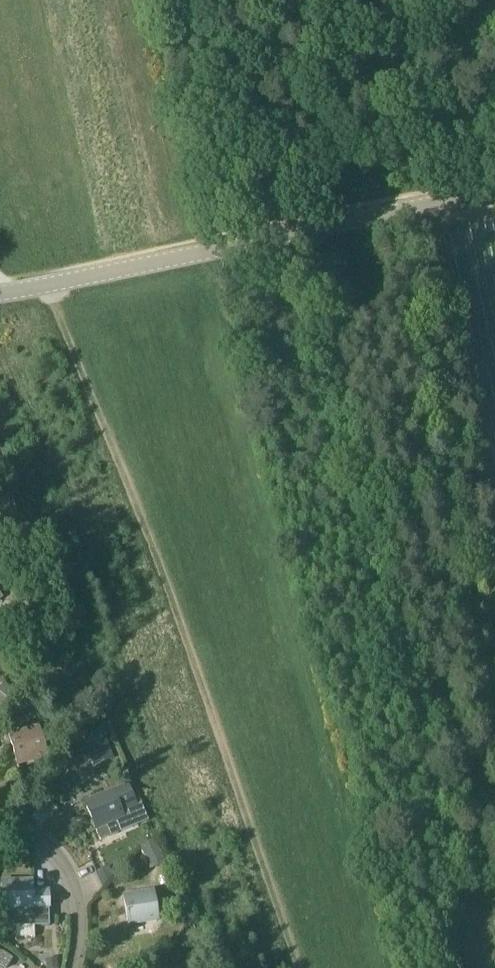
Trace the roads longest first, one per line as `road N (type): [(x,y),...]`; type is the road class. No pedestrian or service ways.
road 1 (unclassified): [(494,191),(0,296)]
road 2 (unclassified): [(0,829),(25,834),(64,865),(77,891),(71,967)]

